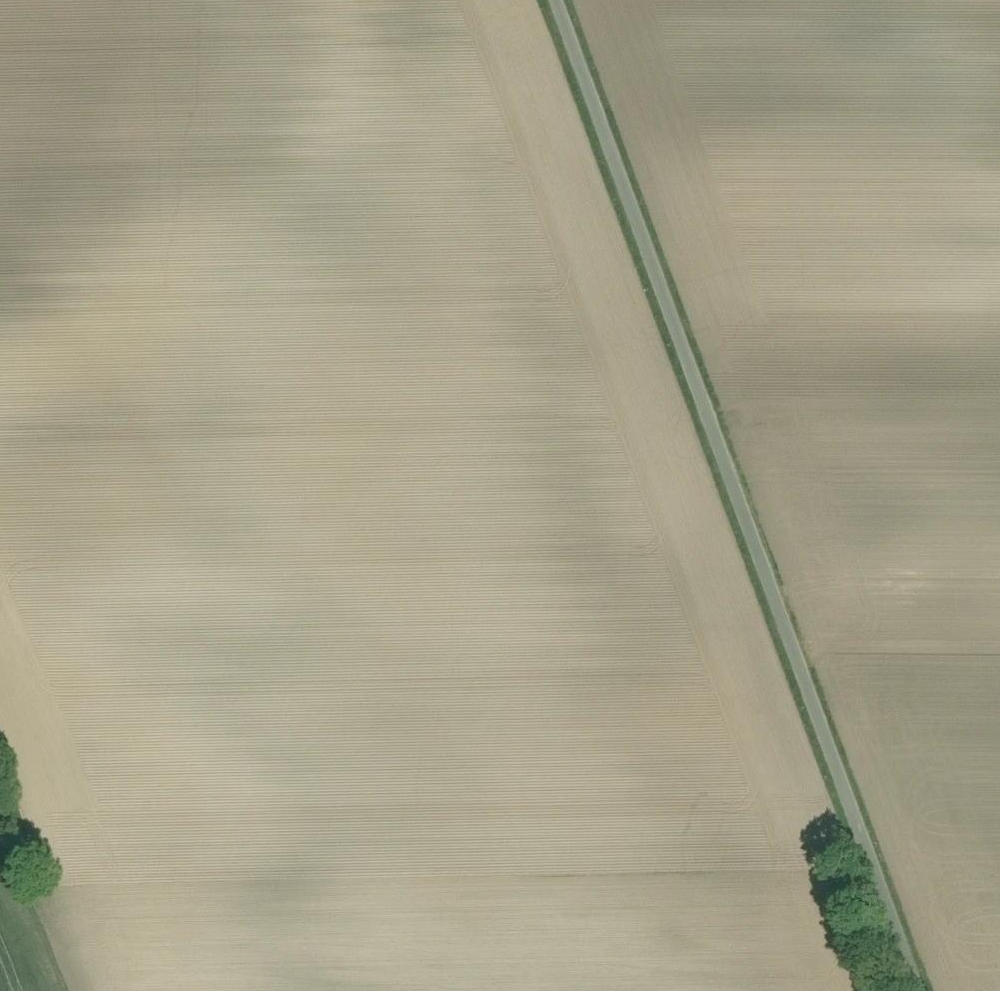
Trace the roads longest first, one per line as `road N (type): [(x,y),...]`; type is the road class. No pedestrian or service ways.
road 1 (residential): [(915,990),(548,0)]

